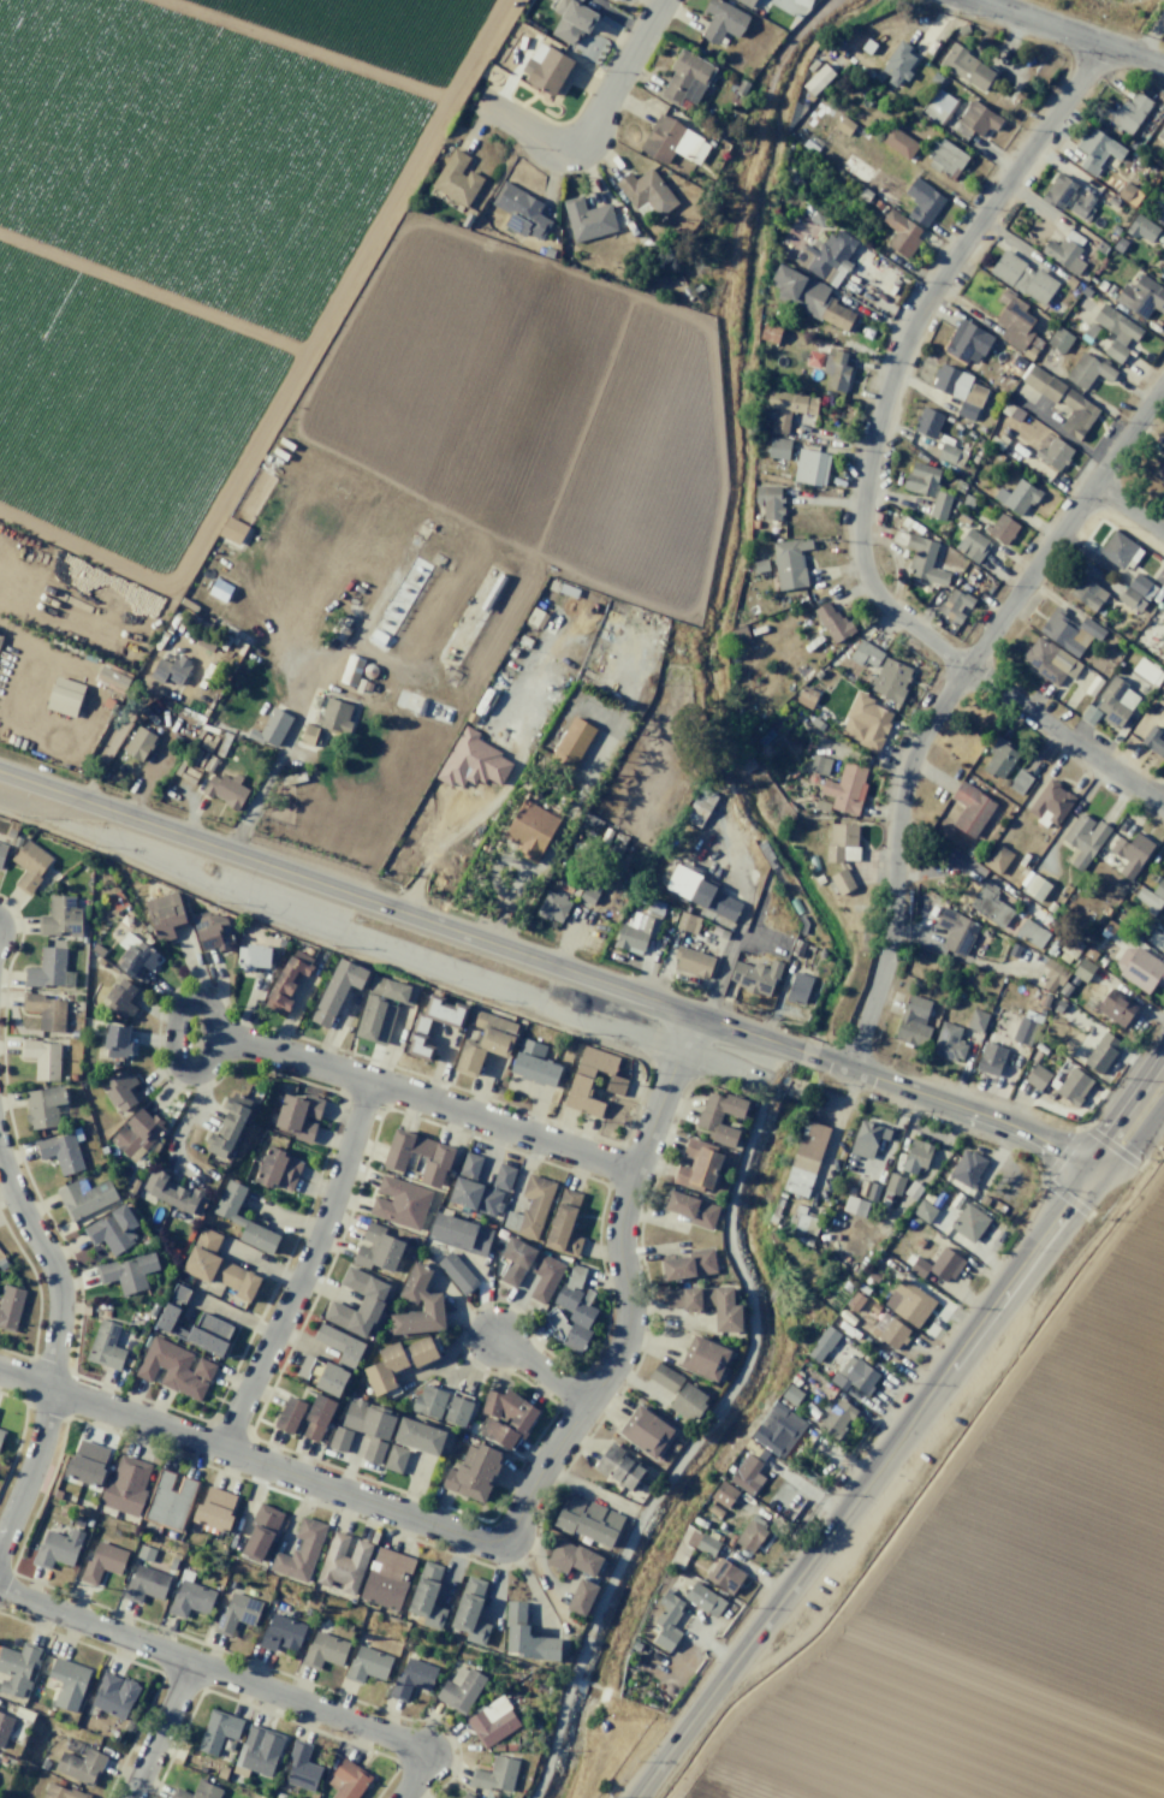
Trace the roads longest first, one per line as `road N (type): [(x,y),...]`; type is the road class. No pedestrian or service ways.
road 1 (secondary): [(1089,1171),(1016,1128),(0,773)]
road 2 (residential): [(693,1011),(624,1201),(619,1246),(628,1319),(618,1355),(501,1538),(476,1539),(0,1372)]
road 3 (secondary): [(640,1797),(1089,1171)]
road 4 (residential): [(1163,386),(922,732),(899,806),(886,949),(848,1067)]
road 5 (residential): [(1104,46),(919,311),(877,420),(860,526),(868,581),(907,625),(966,667)]
road 6 (residential): [(0,1592),(399,1741),(417,1761)]
road 7 (residential): [(635,1170),(213,1033)]
road 8 (residential): [(0,1163),(58,1284),(40,1444),(0,1544)]
road 9 (residential): [(369,1081),(322,1226),(219,1449)]
road 10 (residential): [(966,667),(1163,805)]
road 11 (residential): [(975,0),(1163,67)]
road 12 (residential): [(172,1052),(176,1011),(190,999),(203,1002),(214,1016),(206,1068),(180,1069),(172,1052)]
road 13 (residential): [(661,0),(572,153)]
road 14 (residential): [(191,1662),(128,1797)]
road 15 (secondary): [(1163,1046),(1105,1132),(1089,1171)]

